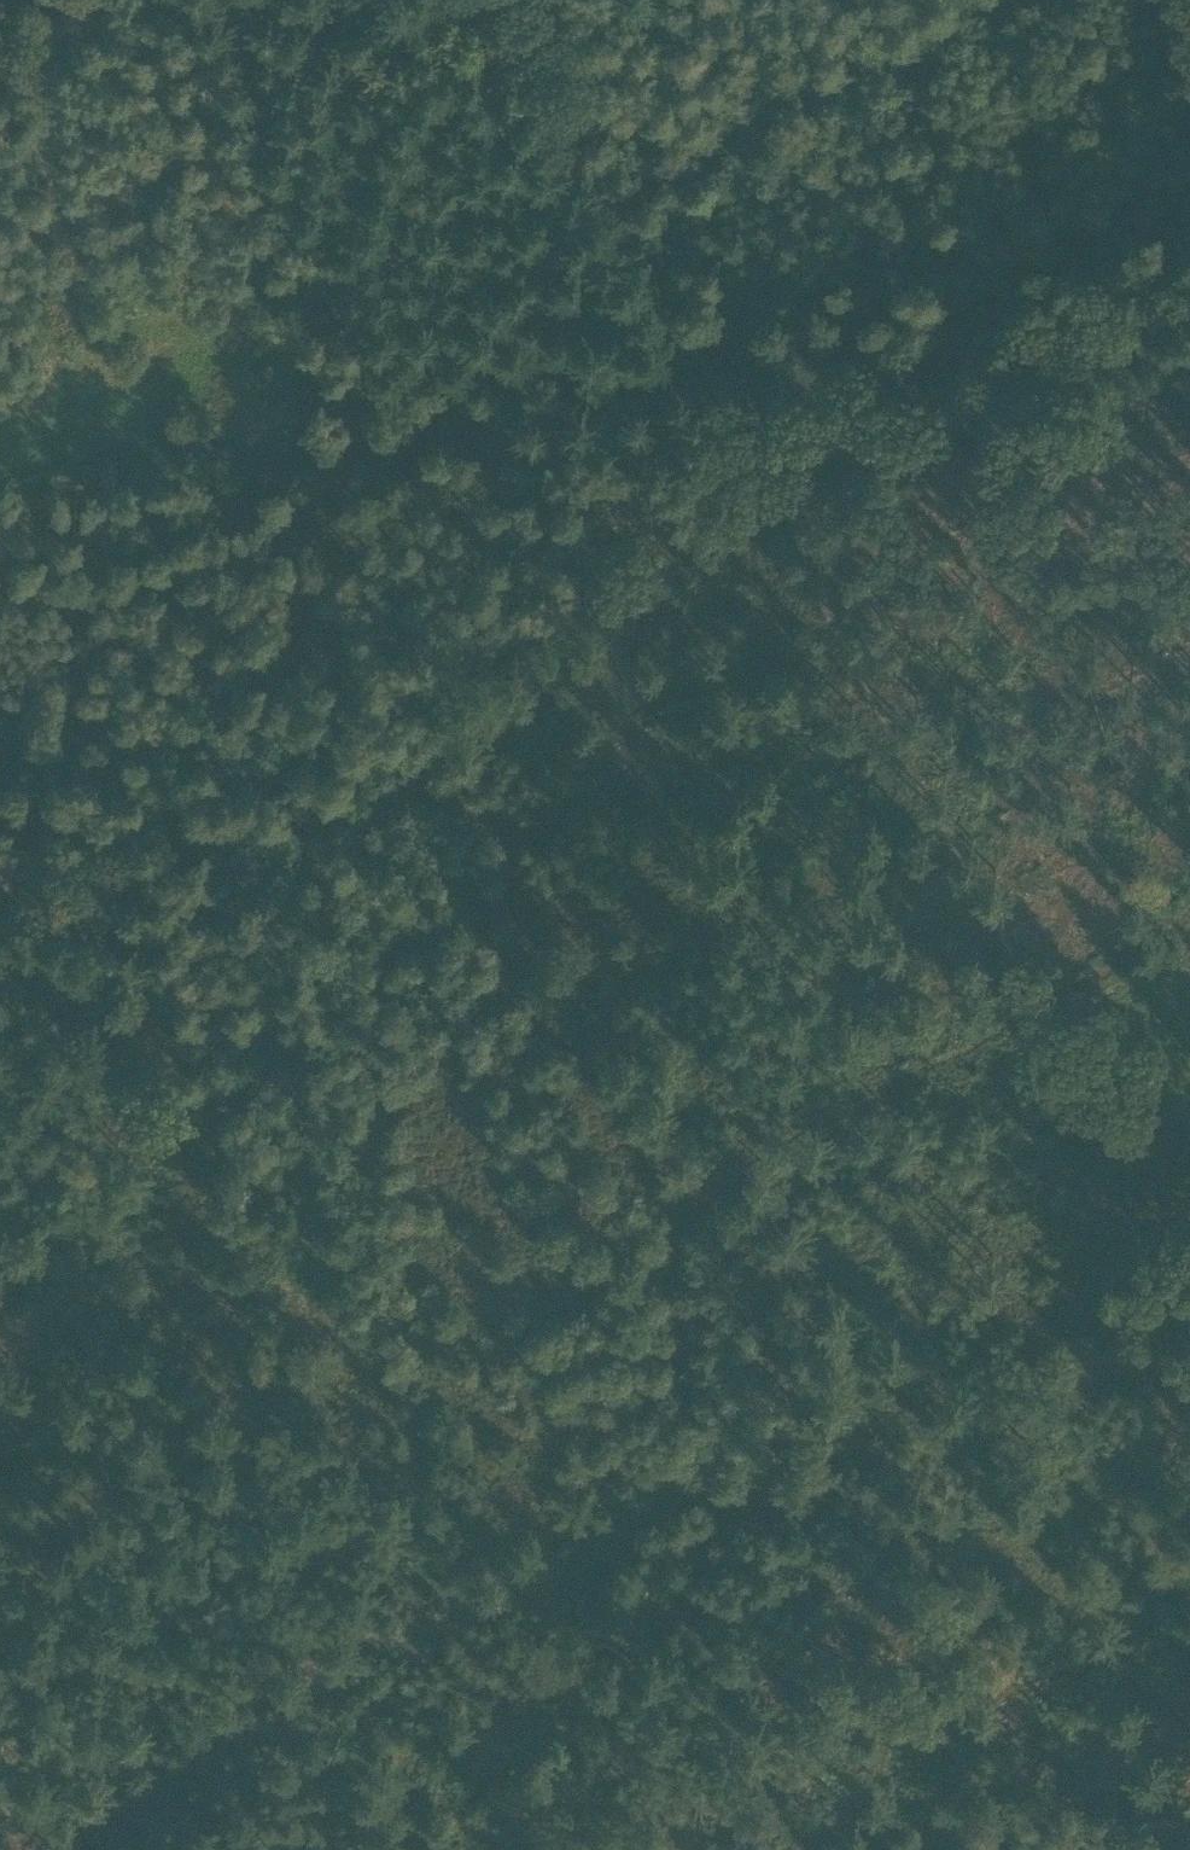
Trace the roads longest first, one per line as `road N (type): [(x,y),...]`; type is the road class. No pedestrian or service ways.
road 1 (track): [(626,179),(654,147),(953,0)]

